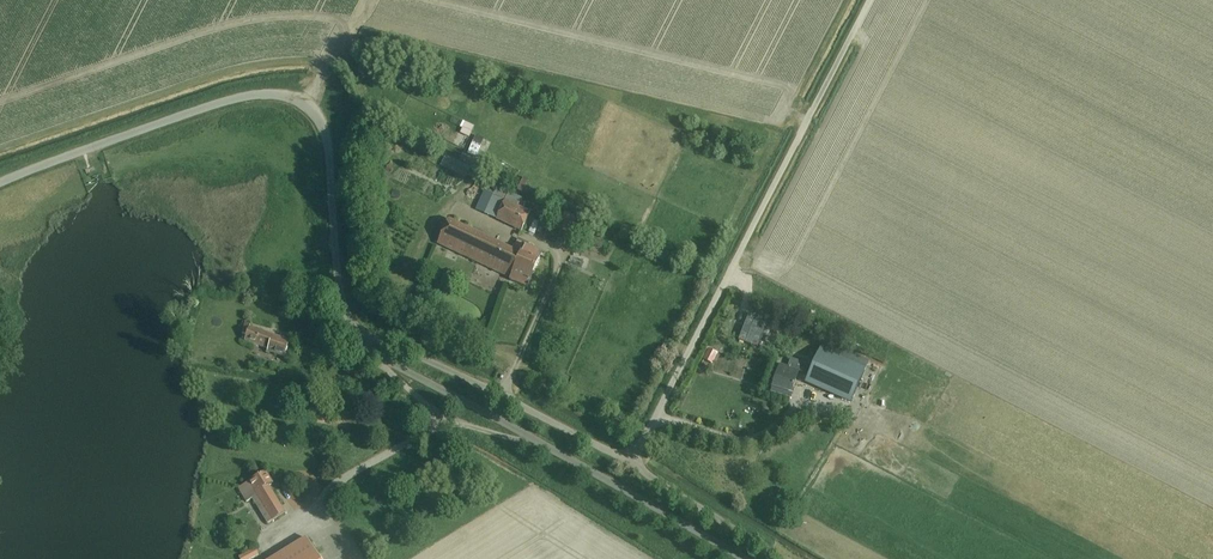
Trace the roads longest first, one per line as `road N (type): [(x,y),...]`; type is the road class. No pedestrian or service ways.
road 1 (unclassified): [(358,332),(339,286),(327,141),(300,101),(261,95),(220,103),(0,183)]
road 2 (track): [(655,416),(870,0)]
road 3 (unclassified): [(744,558),(385,360),(358,332)]
road 4 (unclassified): [(630,462),(358,332)]
road 5 (unclassified): [(774,558),(630,462)]

